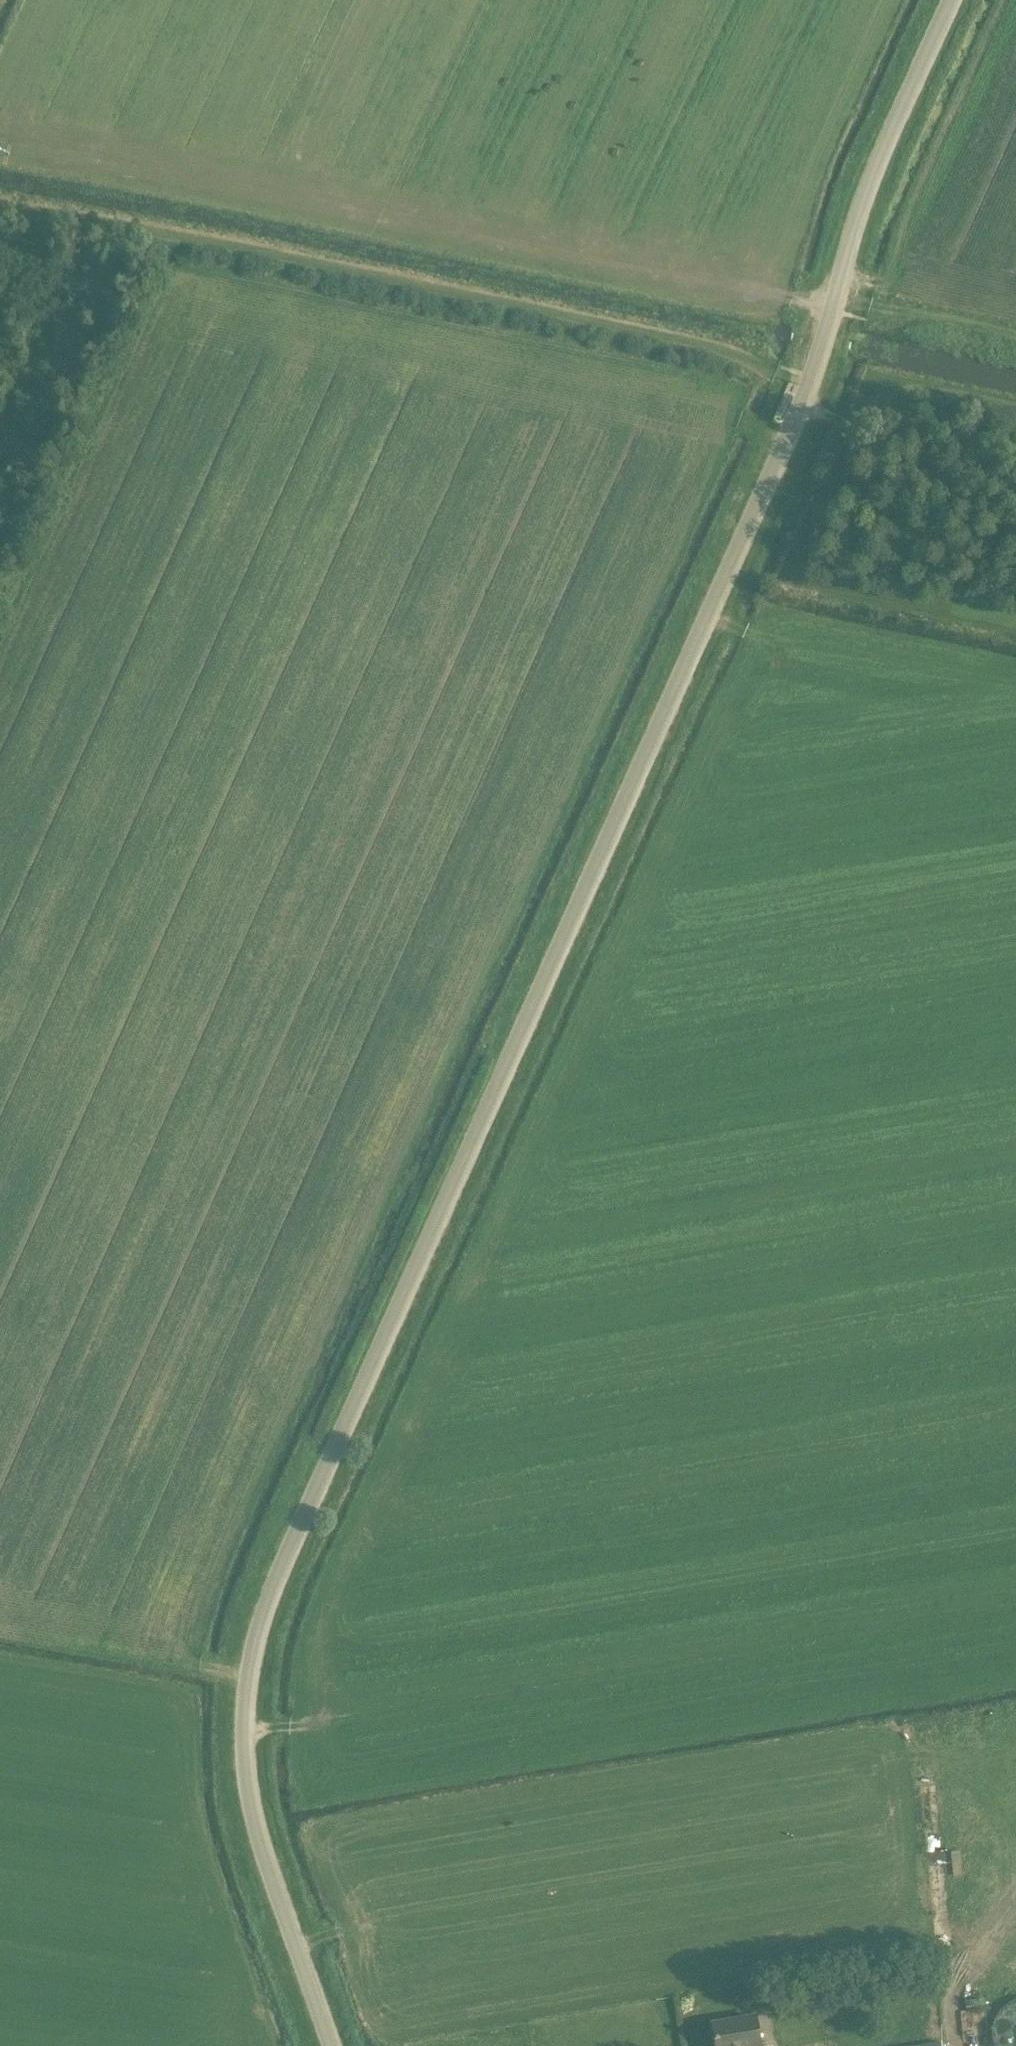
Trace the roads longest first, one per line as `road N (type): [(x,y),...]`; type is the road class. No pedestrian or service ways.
road 1 (unclassified): [(327,2045),(253,1829),(243,1760),(258,1618),(800,407),(878,152),(949,0)]
road 2 (track): [(806,388),(720,345),(0,206)]
road 3 (track): [(1015,406),(870,371),(853,423),(800,407)]

